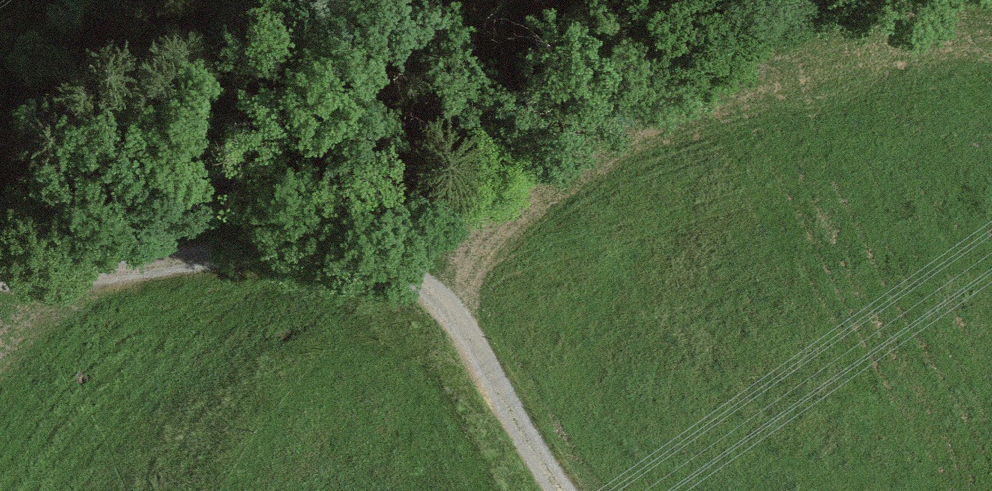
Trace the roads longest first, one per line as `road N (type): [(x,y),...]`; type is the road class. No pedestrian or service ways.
road 1 (track): [(562,490),(439,296),(400,265),(354,248),(254,249),(84,277),(0,277)]
road 2 (track): [(354,248),(416,205),(876,0)]

